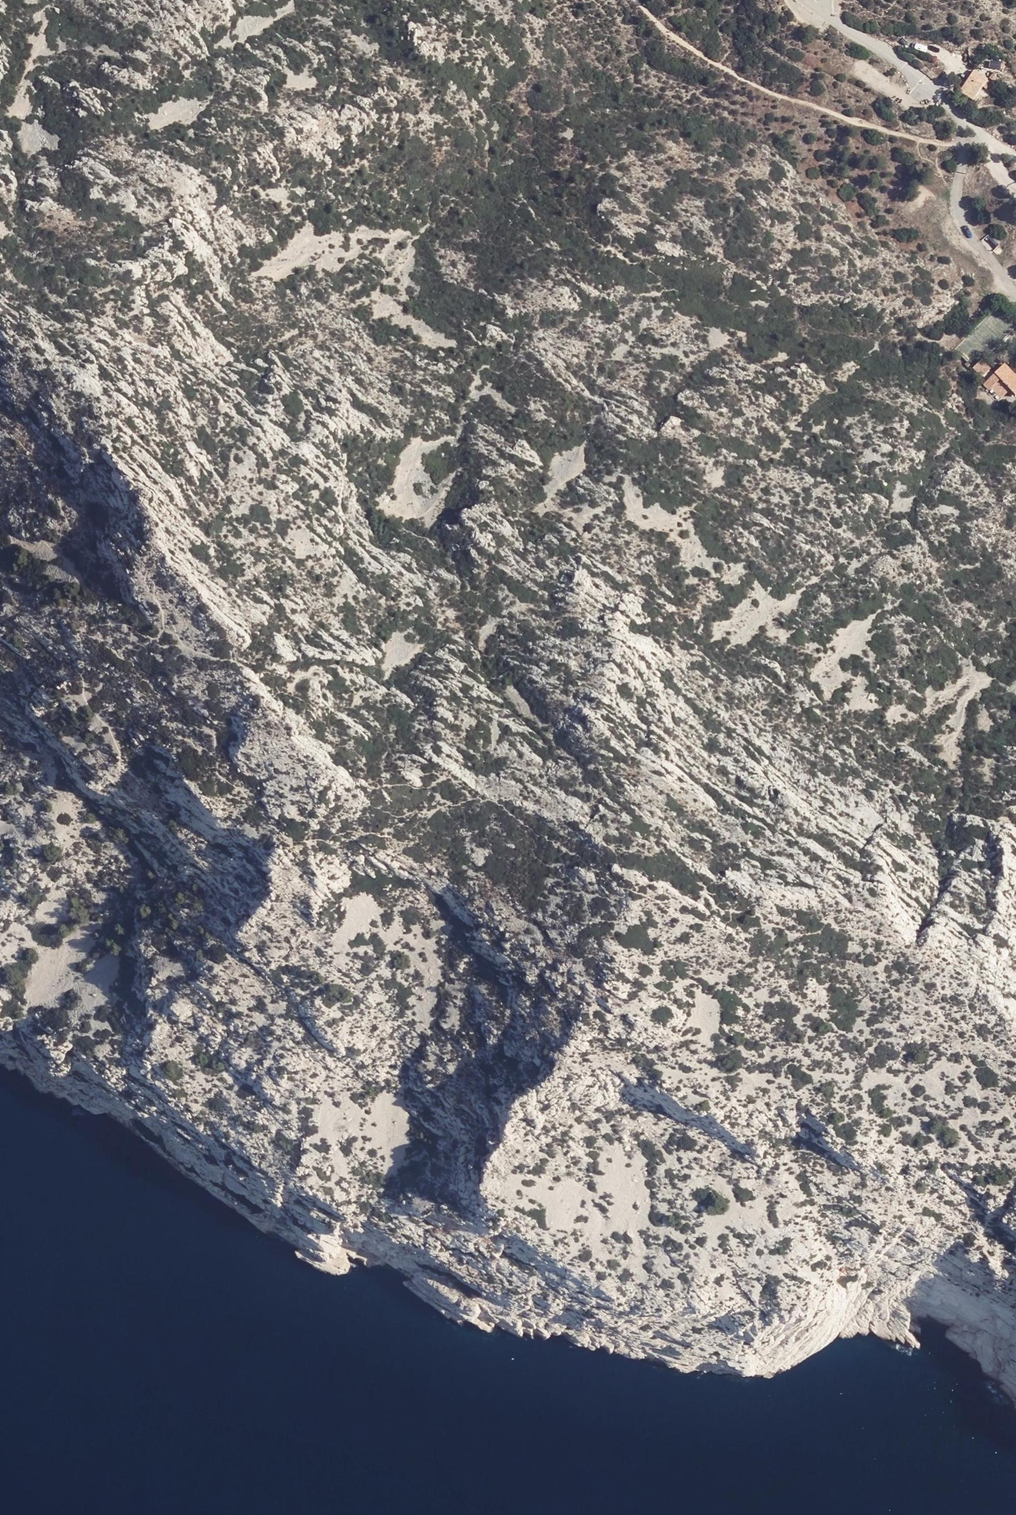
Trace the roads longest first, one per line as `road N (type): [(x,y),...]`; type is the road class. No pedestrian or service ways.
road 1 (unclassified): [(1015,292),(958,214),(963,143),(956,113),(895,59),(806,0)]

